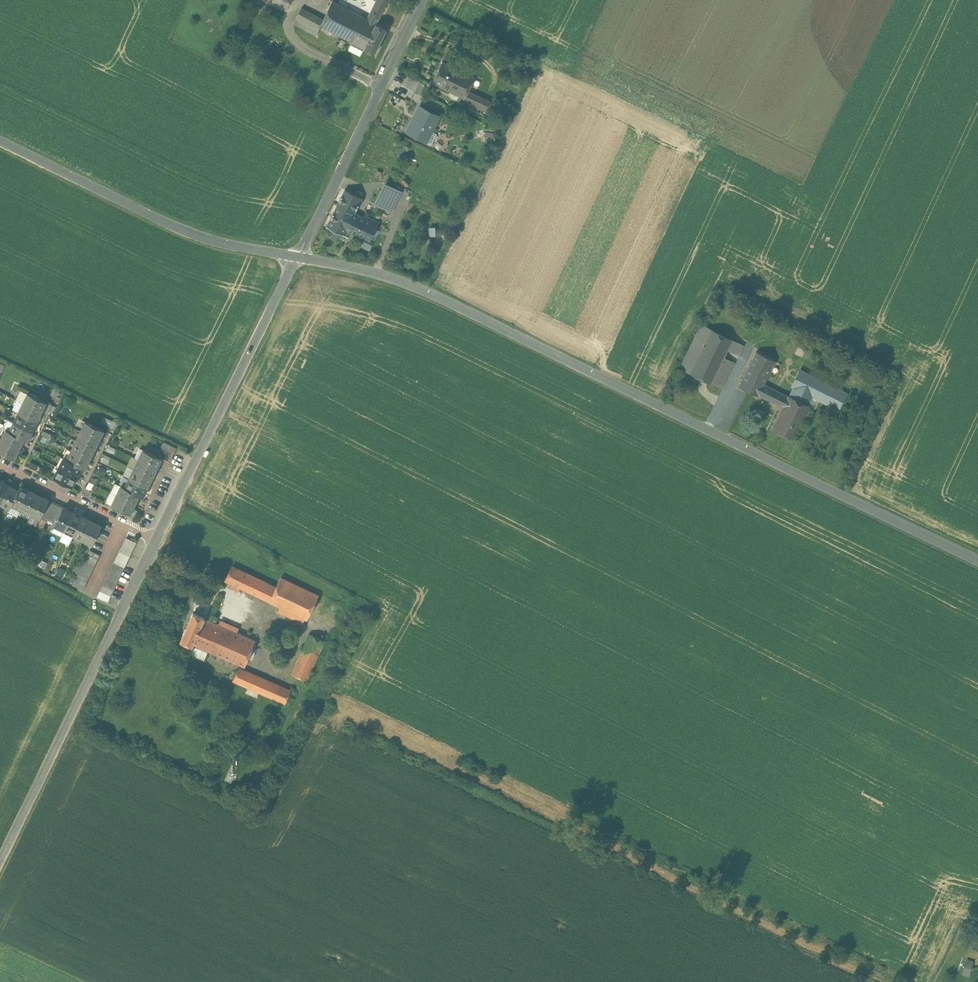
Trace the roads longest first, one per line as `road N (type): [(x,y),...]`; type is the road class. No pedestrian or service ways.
road 1 (residential): [(296,259),(411,282),(977,562)]
road 2 (unclassified): [(157,539),(0,861)]
road 3 (residential): [(0,140),(209,240),(296,259)]
road 4 (unclassified): [(296,259),(157,539)]
road 5 (unclassified): [(429,0),(296,259)]
road 6 (residential): [(0,462),(157,539)]

